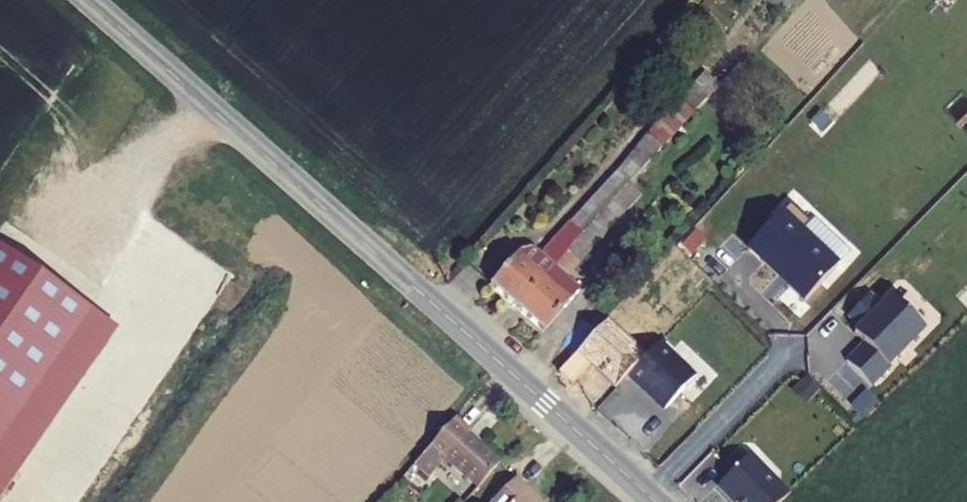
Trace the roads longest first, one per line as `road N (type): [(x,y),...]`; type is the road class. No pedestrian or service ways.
road 1 (tertiary): [(87,0),(655,501)]

